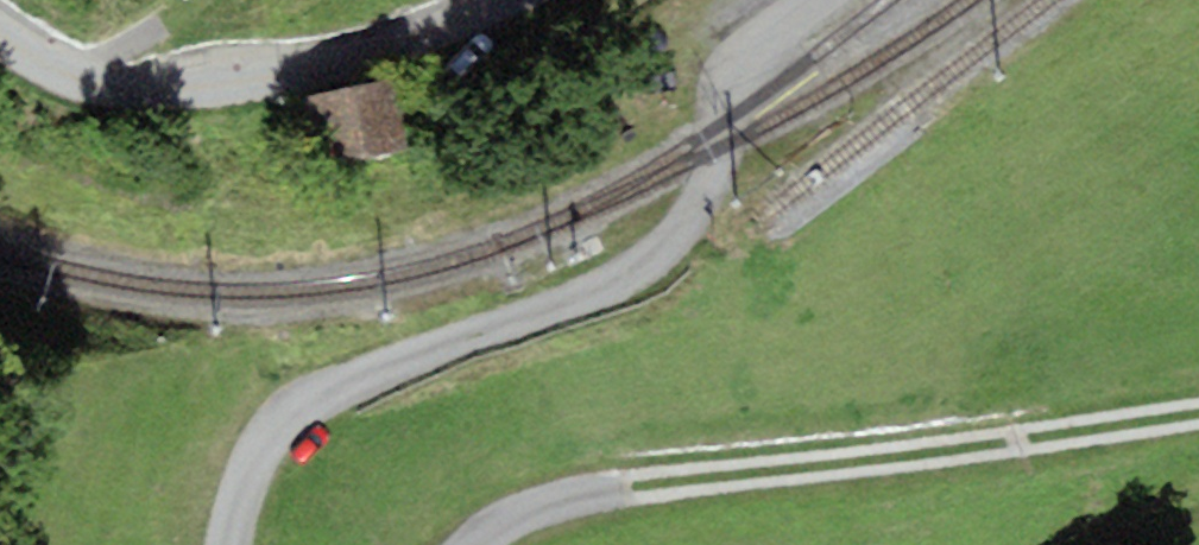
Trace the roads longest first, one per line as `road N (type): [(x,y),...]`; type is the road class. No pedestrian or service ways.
road 1 (track): [(226,544),(247,465),(296,410),(382,366),(596,291),(661,257),(710,176),(739,68),(807,0)]
road 2 (track): [(1198,415),(560,497),(492,528),(474,544)]
road 3 (residential): [(505,0),(384,48),(205,86),(104,83),(45,63),(0,35)]

